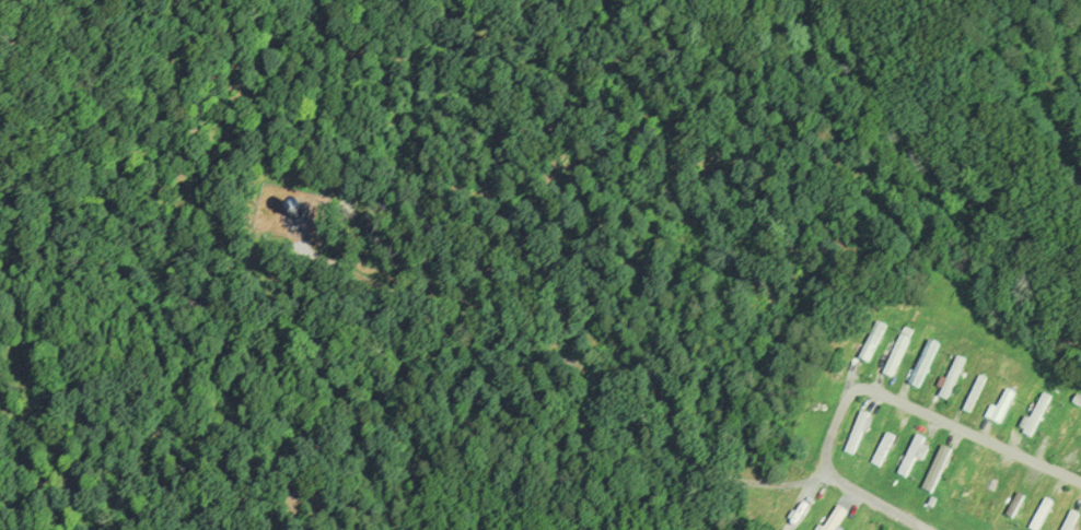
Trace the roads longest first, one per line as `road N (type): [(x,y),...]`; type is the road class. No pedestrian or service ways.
road 1 (residential): [(1080,485),(870,387),(850,391),(826,459),(834,482),(921,529)]

